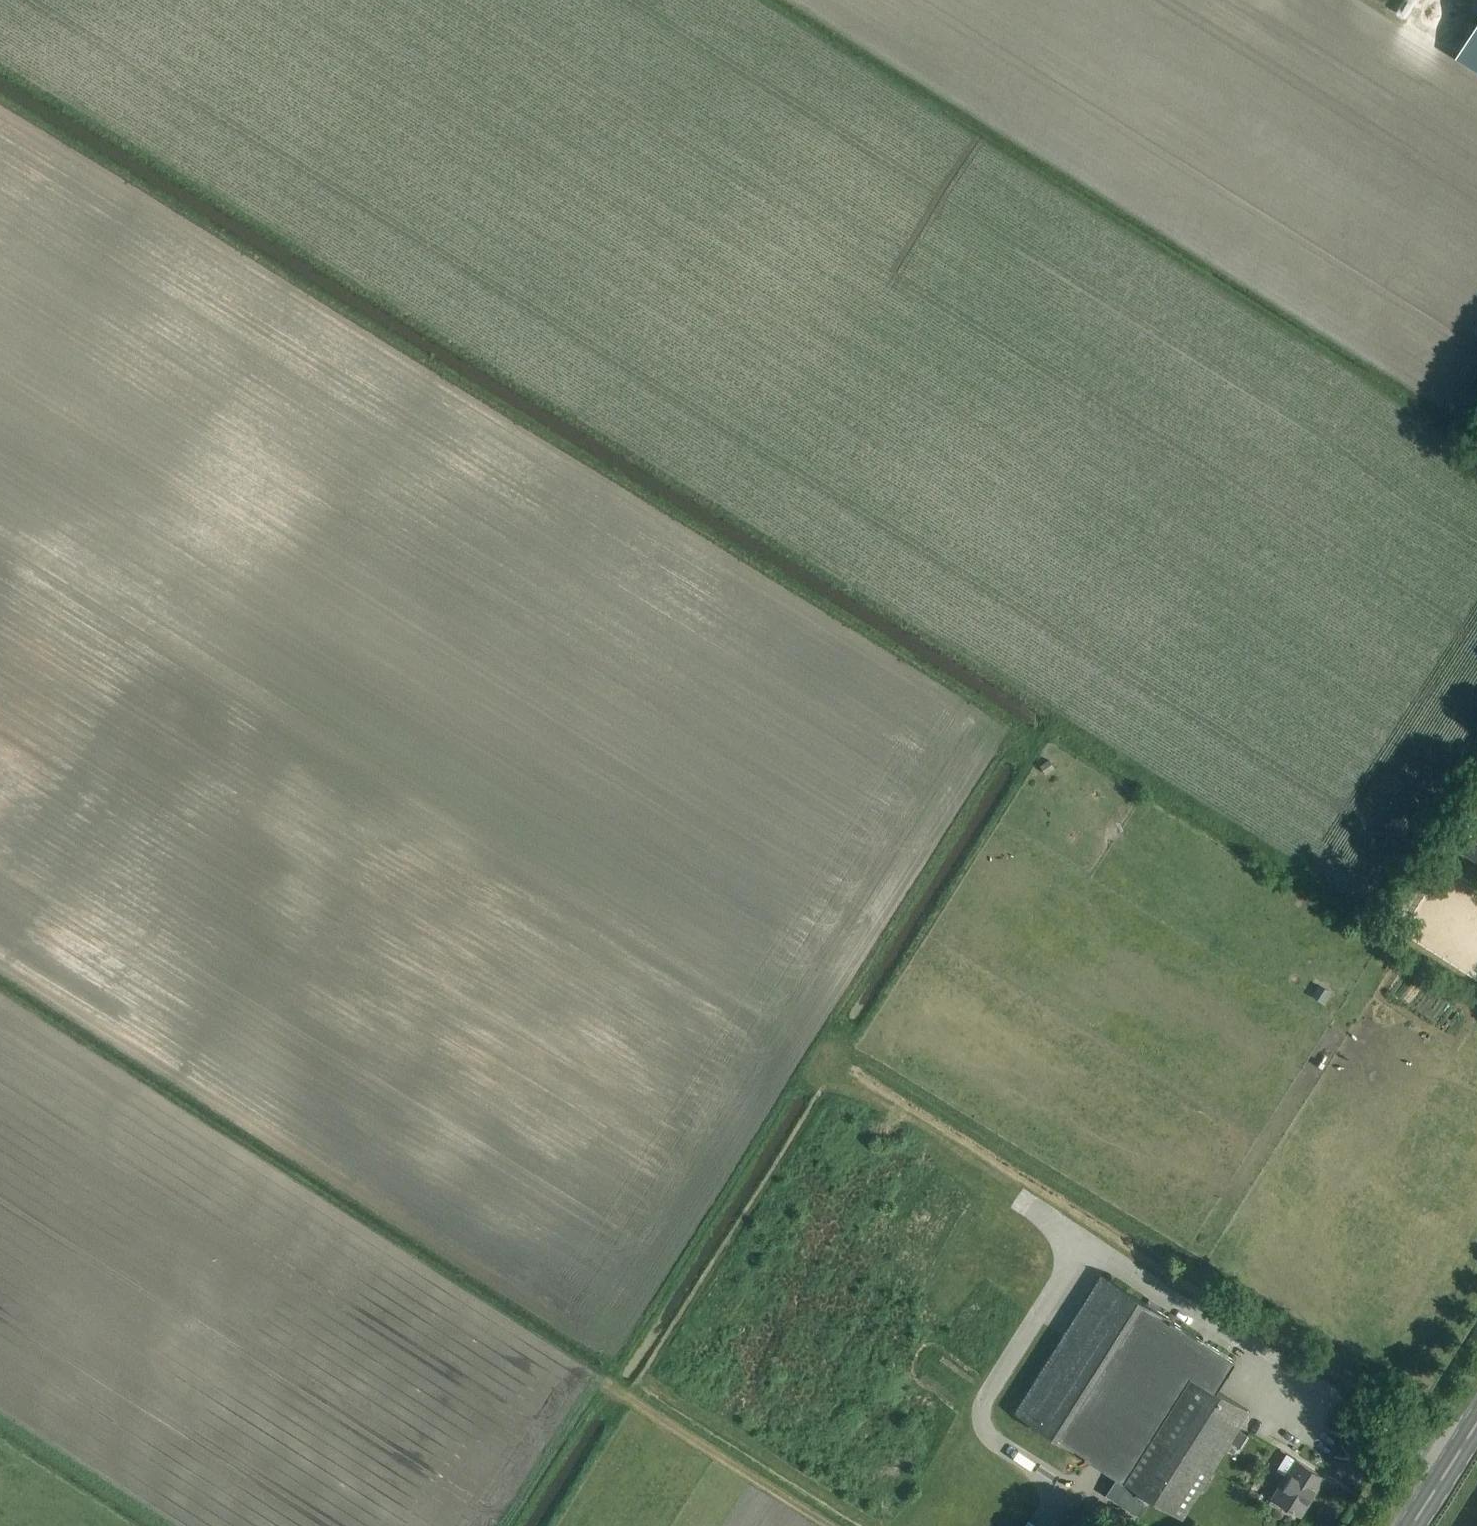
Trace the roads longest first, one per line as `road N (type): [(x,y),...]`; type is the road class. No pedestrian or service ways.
road 1 (primary): [(1410,1525),(1476,1421)]

